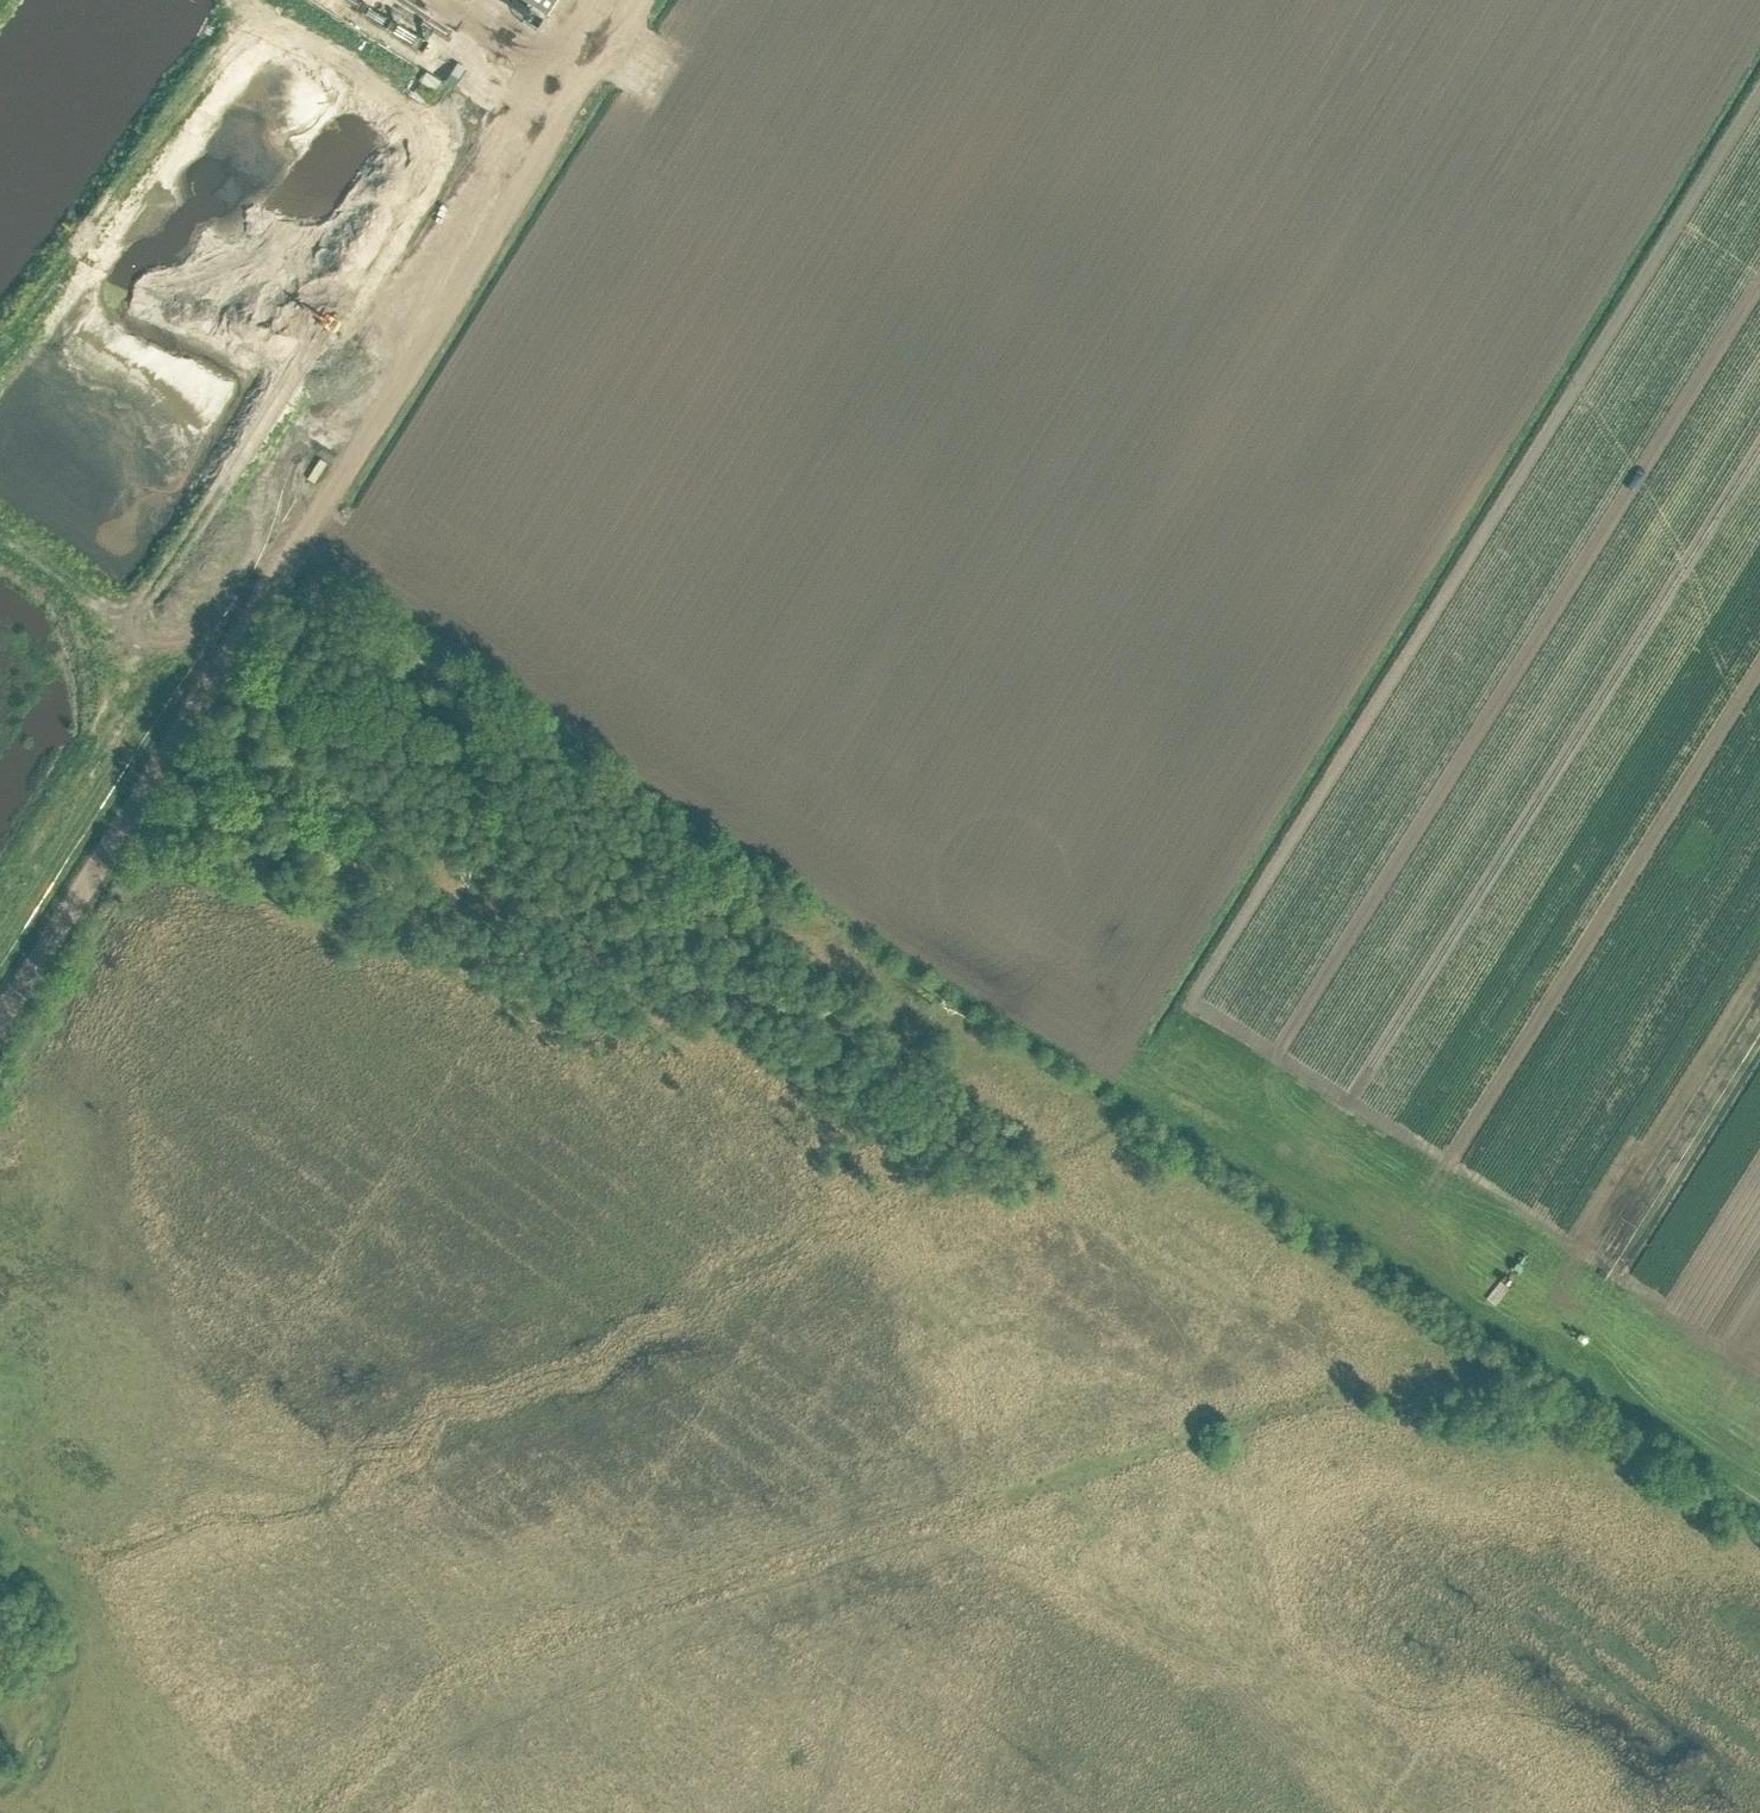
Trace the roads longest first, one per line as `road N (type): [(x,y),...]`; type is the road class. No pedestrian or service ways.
road 1 (track): [(1131,1081),(1759,1483)]
road 2 (unclassified): [(266,589),(639,0)]
road 3 (track): [(266,589),(0,1015)]

